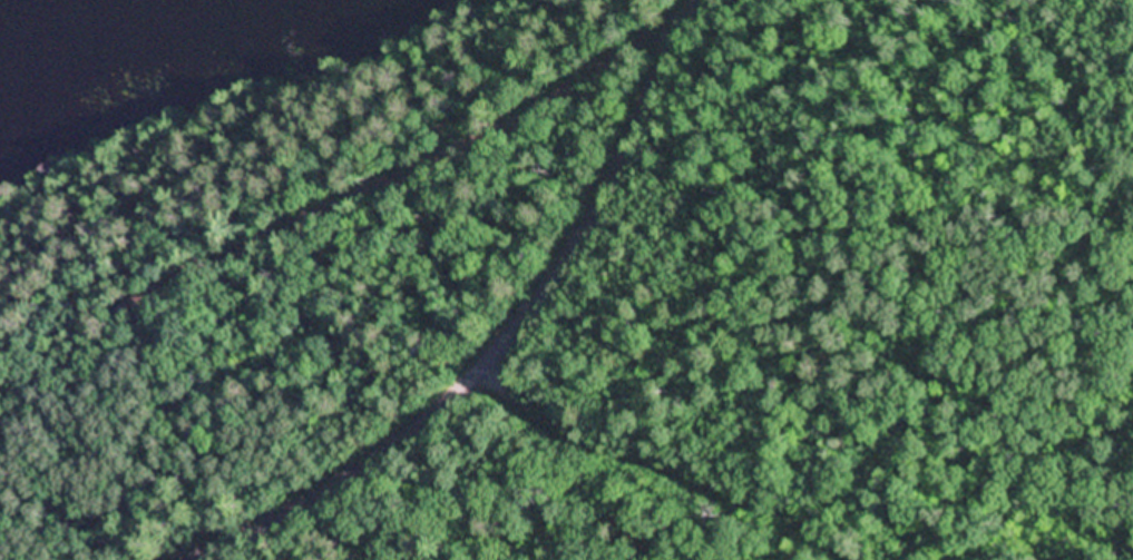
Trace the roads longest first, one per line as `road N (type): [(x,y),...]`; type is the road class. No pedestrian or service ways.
road 1 (residential): [(878,559),(805,519),(596,436),(535,404),(491,360),(351,299),(143,250)]
road 2 (residential): [(174,559),(306,500),(385,453),(441,410),(550,298),(597,222),(705,0)]

